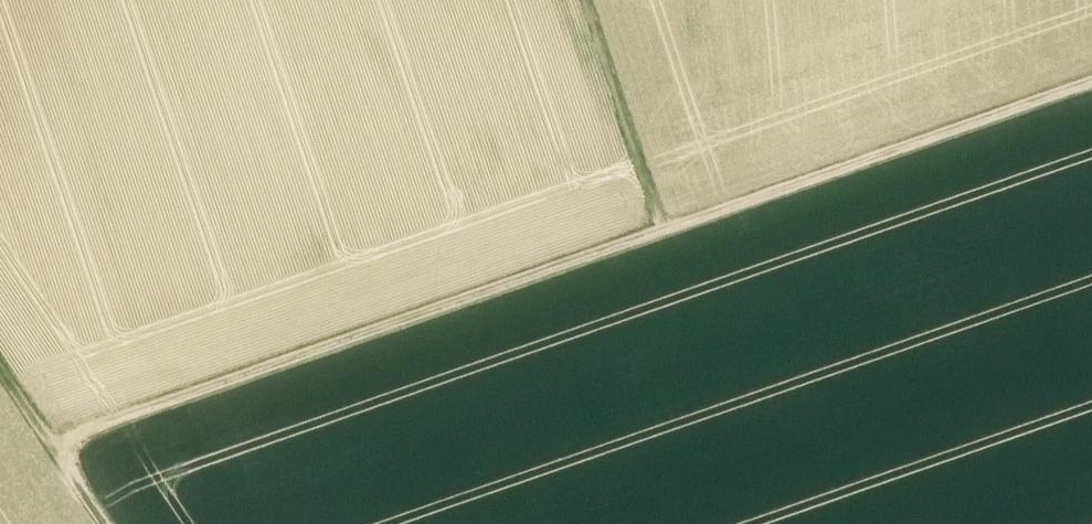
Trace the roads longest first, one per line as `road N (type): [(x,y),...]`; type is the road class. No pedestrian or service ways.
road 1 (track): [(1091,84),(45,444)]
road 2 (track): [(577,0),(661,233)]
road 3 (track): [(100,523),(0,377)]

